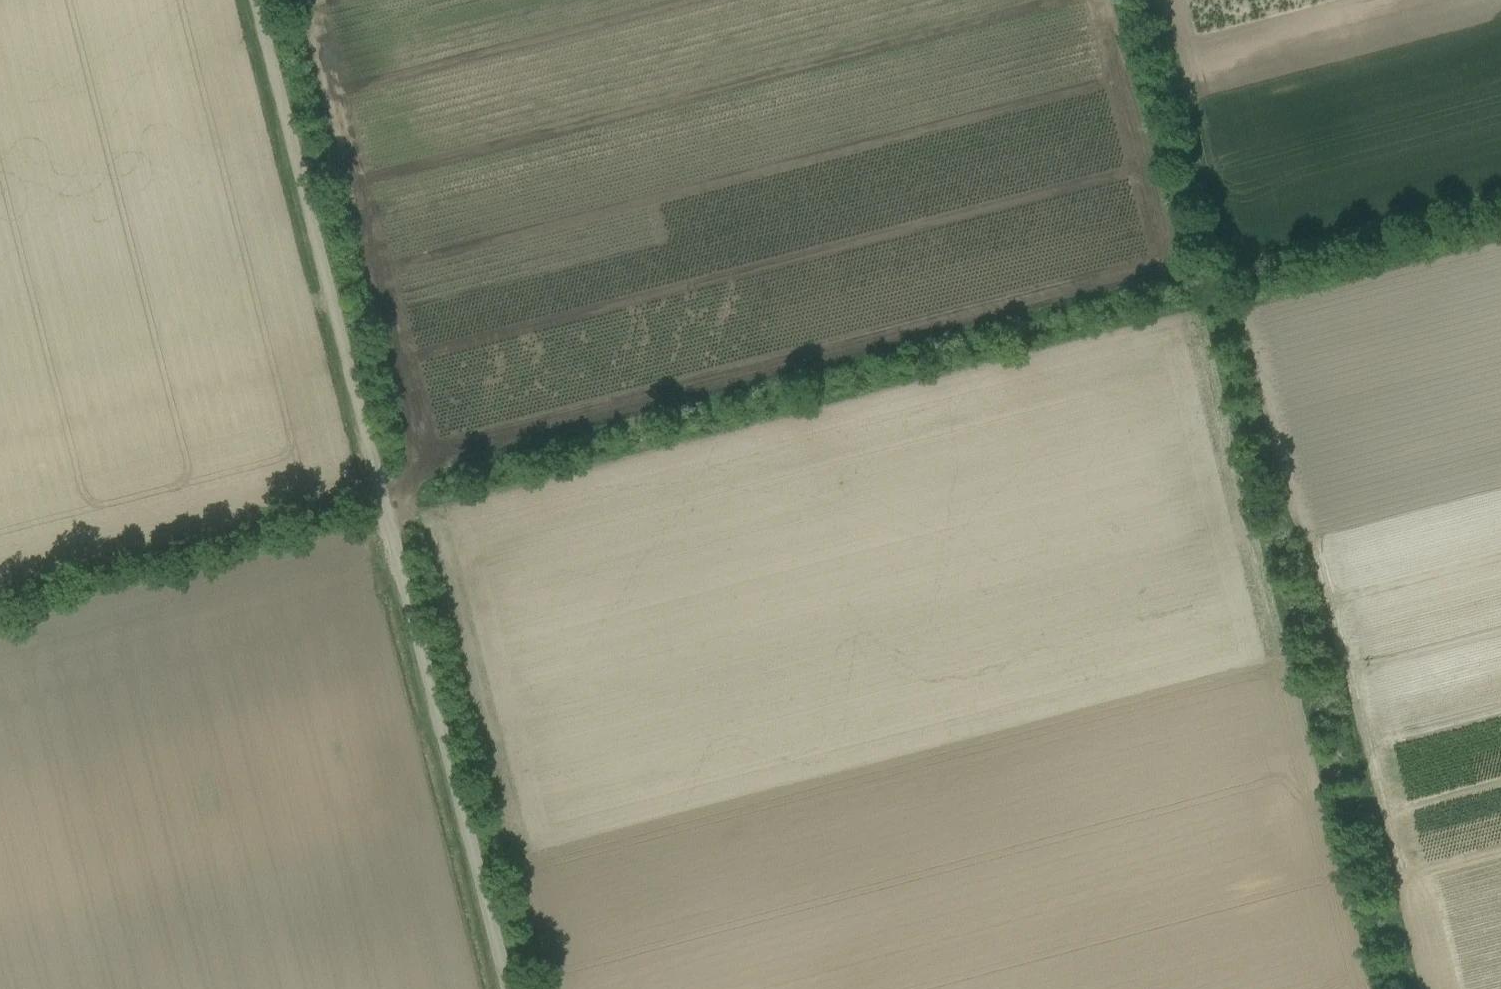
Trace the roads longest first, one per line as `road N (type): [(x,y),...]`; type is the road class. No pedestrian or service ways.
road 1 (unclassified): [(517,988),(267,0)]

